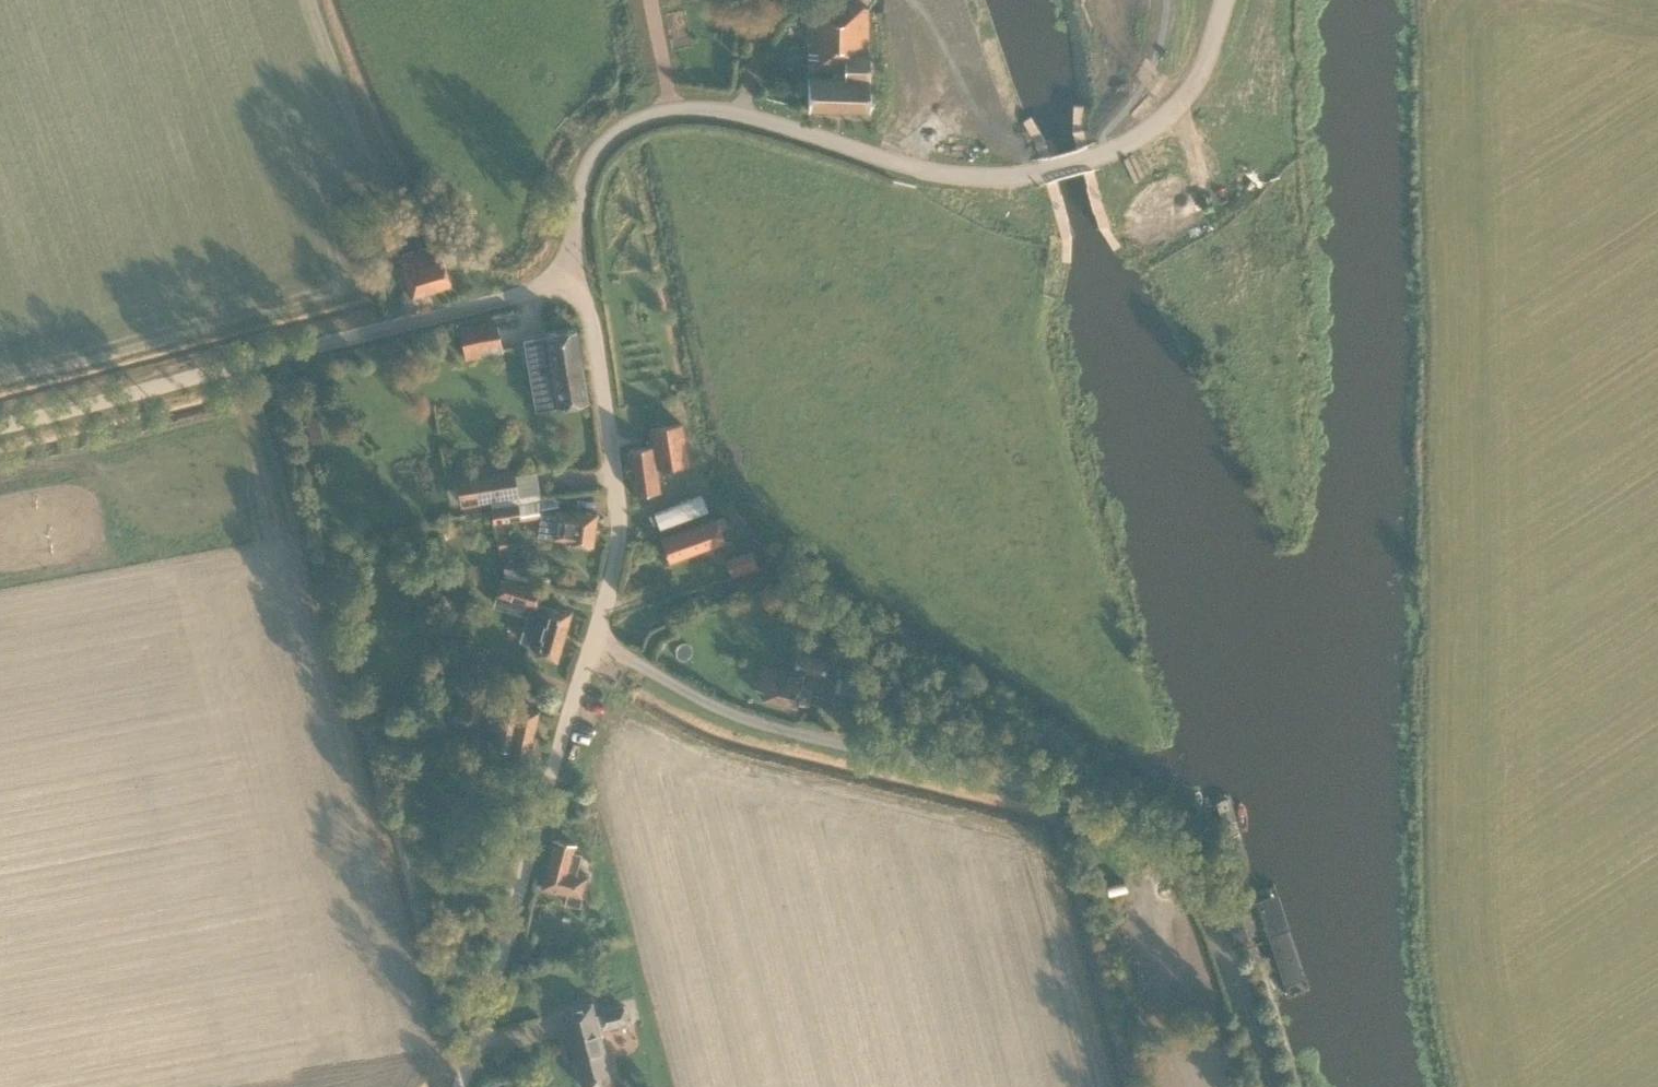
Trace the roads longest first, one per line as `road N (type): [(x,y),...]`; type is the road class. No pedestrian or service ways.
road 1 (unclassified): [(1275,1086),(1214,924),(1191,887),(1130,829),(1053,794),(751,719),(594,639)]
road 2 (unclassified): [(569,279),(578,185),(590,156),(632,119),(709,107),(907,165),(986,175),(1041,170),(1128,141),(1177,105),(1210,55),(1232,0)]
road 3 (unclassified): [(458,1086),(594,639)]
road 4 (unclassified): [(594,639),(617,541),(614,471),(586,309),(569,279)]
road 5 (unclassified): [(569,279),(257,358)]
road 6 (unclassified): [(0,419),(257,358)]

